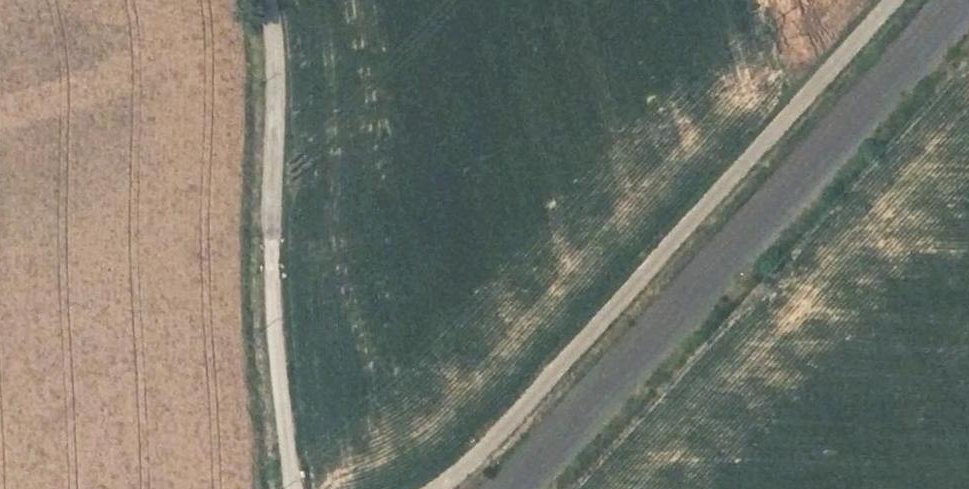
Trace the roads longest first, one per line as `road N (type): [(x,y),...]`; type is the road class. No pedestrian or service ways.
road 1 (unclassified): [(897,0),(467,471),(440,488)]
road 2 (unclassified): [(293,488),(272,292),(275,41),(268,0)]

